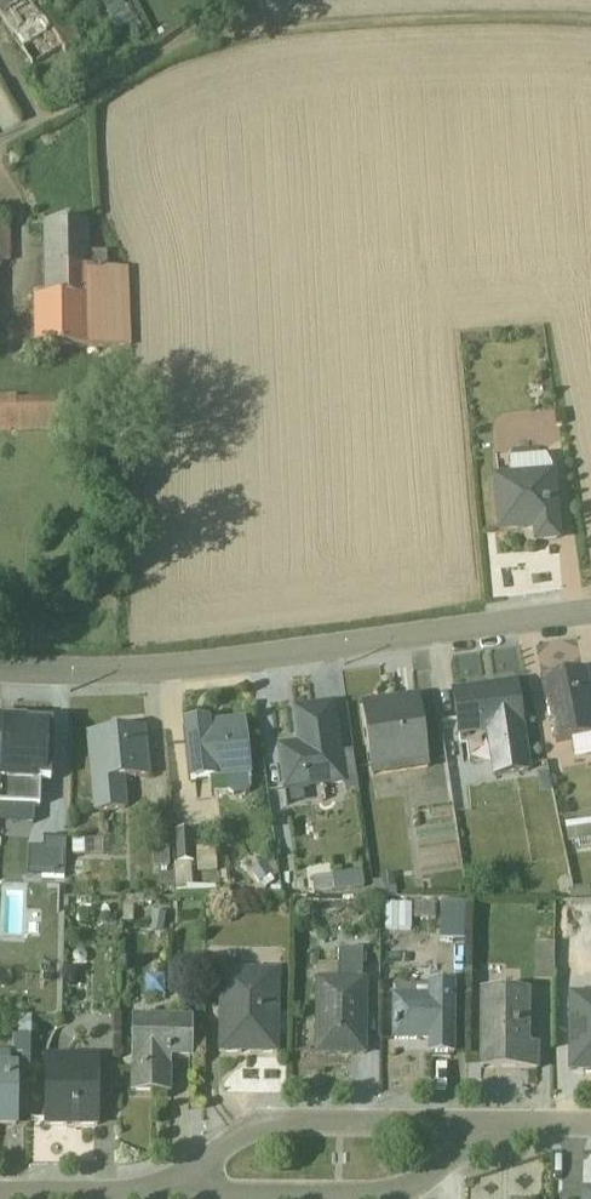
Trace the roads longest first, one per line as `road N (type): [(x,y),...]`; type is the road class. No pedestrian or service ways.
road 1 (unclassified): [(0,667),(194,665),(590,606)]
road 2 (unclassified): [(492,1124),(401,1197),(165,1196)]
road 3 (unclassified): [(492,1124),(258,1123),(165,1196)]
road 4 (unclassified): [(165,1196),(0,1195)]

